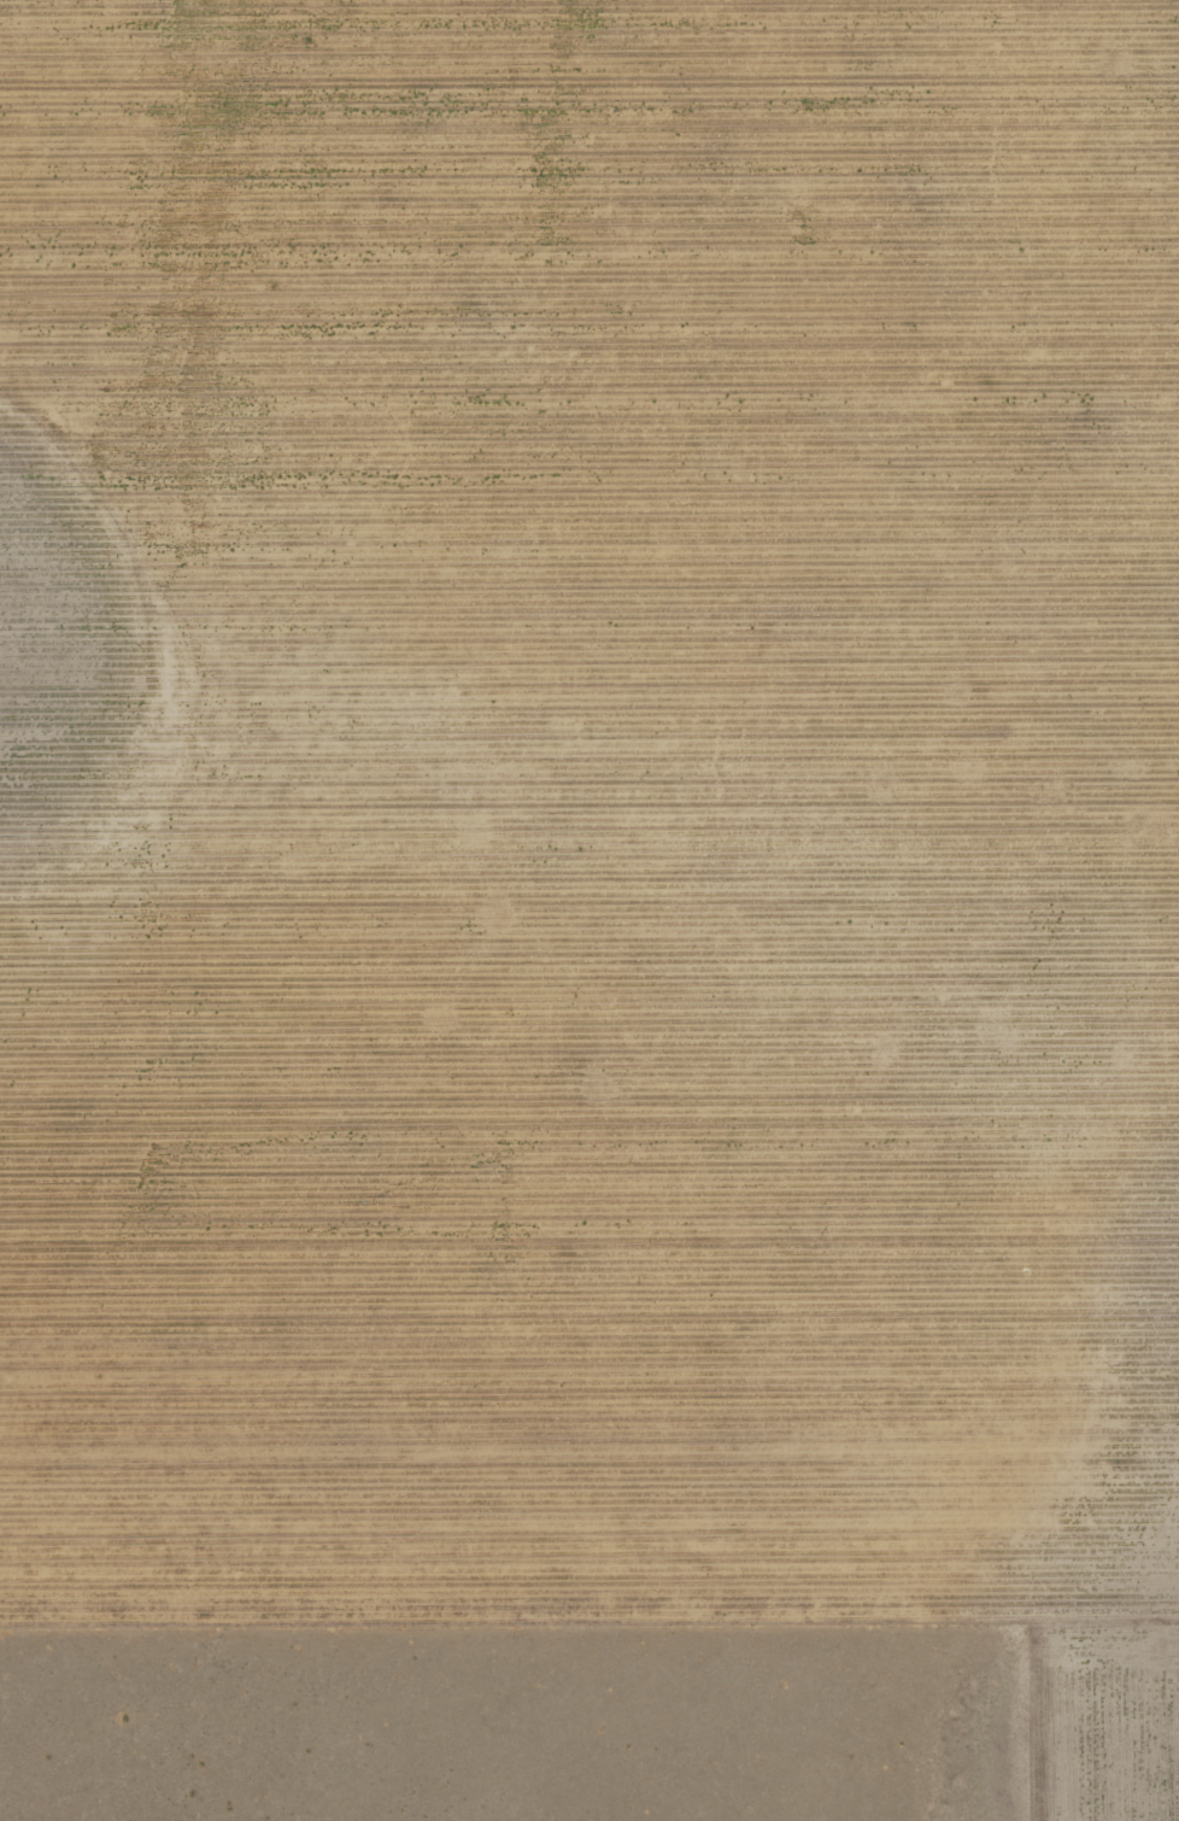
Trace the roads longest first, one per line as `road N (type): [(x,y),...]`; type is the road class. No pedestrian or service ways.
road 1 (track): [(1178,1611),(0,1620)]

